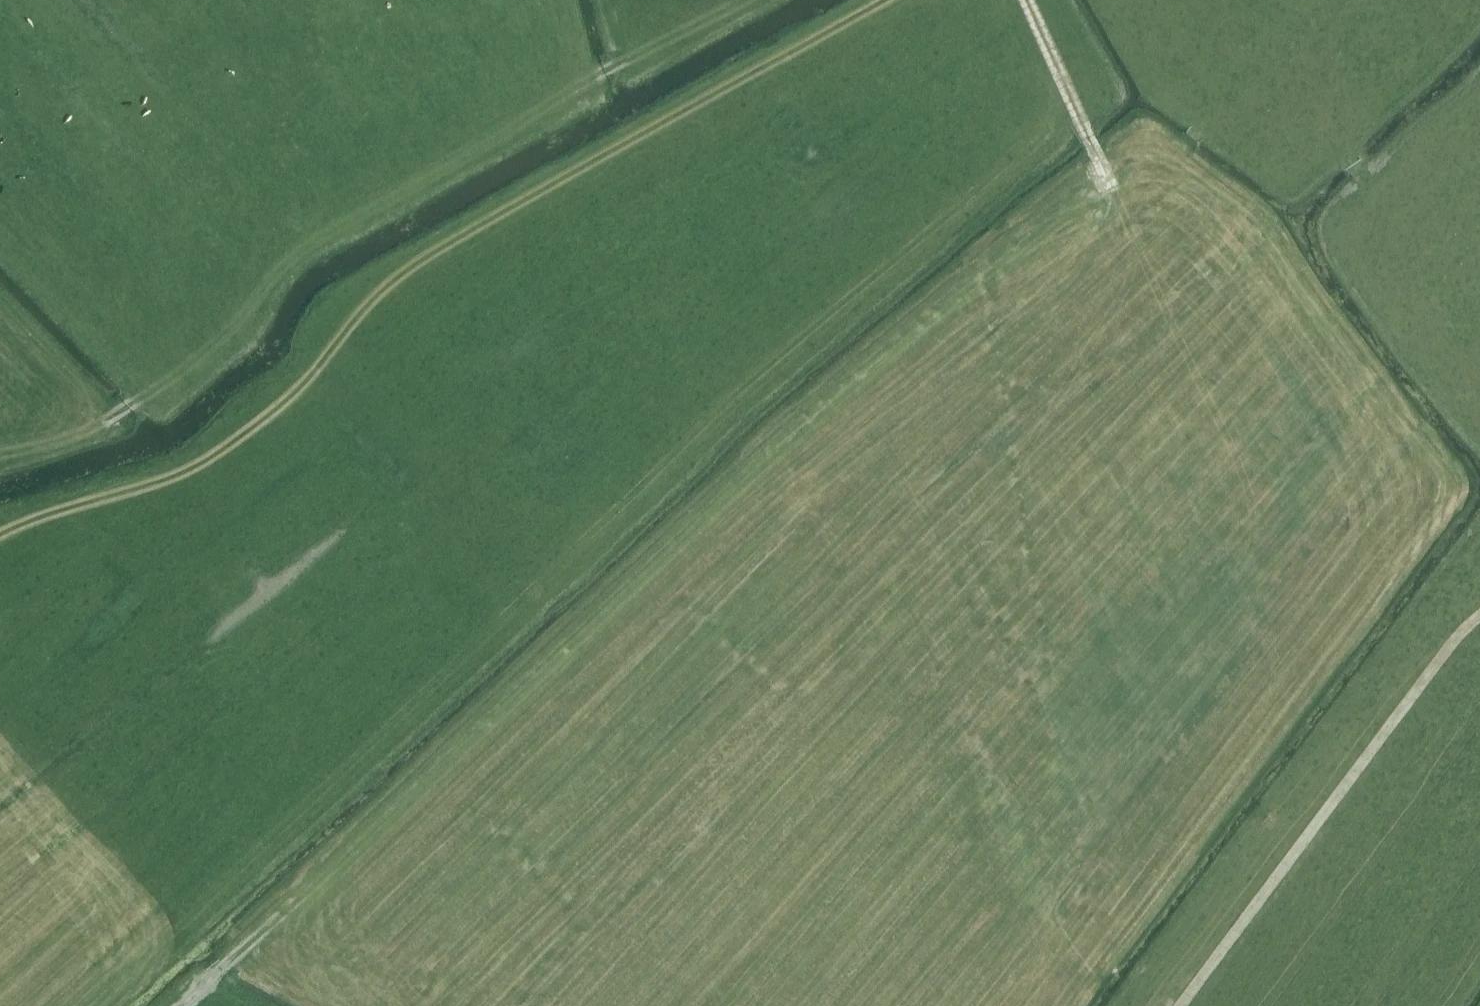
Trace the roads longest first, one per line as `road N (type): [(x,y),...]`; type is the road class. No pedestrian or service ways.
road 1 (track): [(1181,1005),(1479,617)]
road 2 (track): [(1111,186),(1026,0)]

